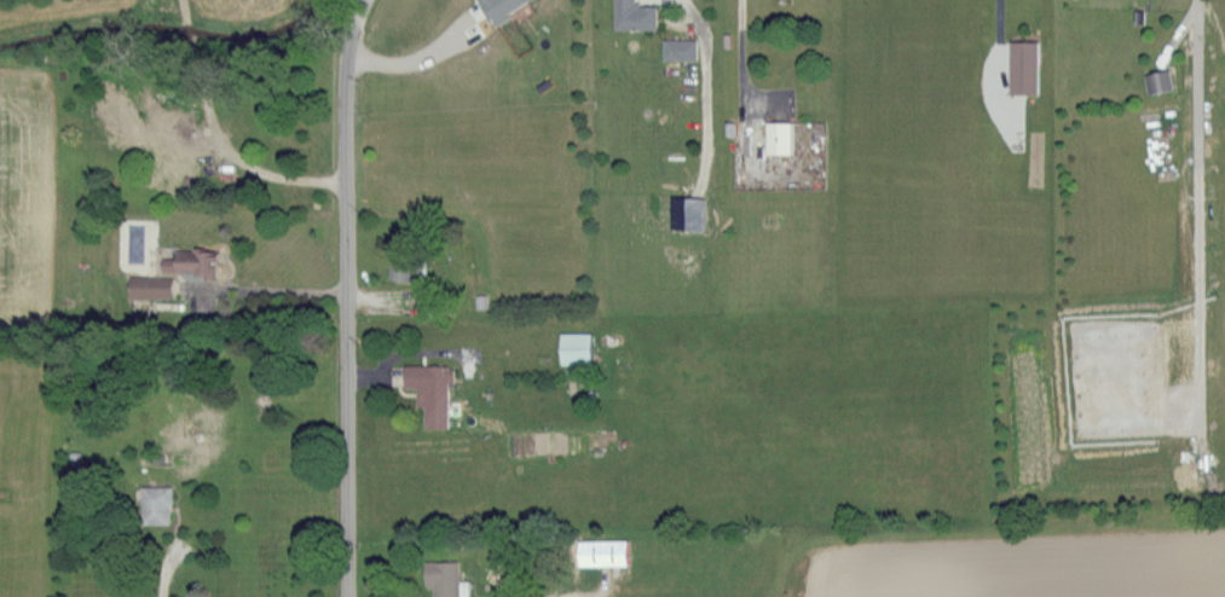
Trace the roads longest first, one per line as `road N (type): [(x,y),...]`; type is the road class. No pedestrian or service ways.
road 1 (residential): [(367,0),(347,65),(343,121),(345,596)]

